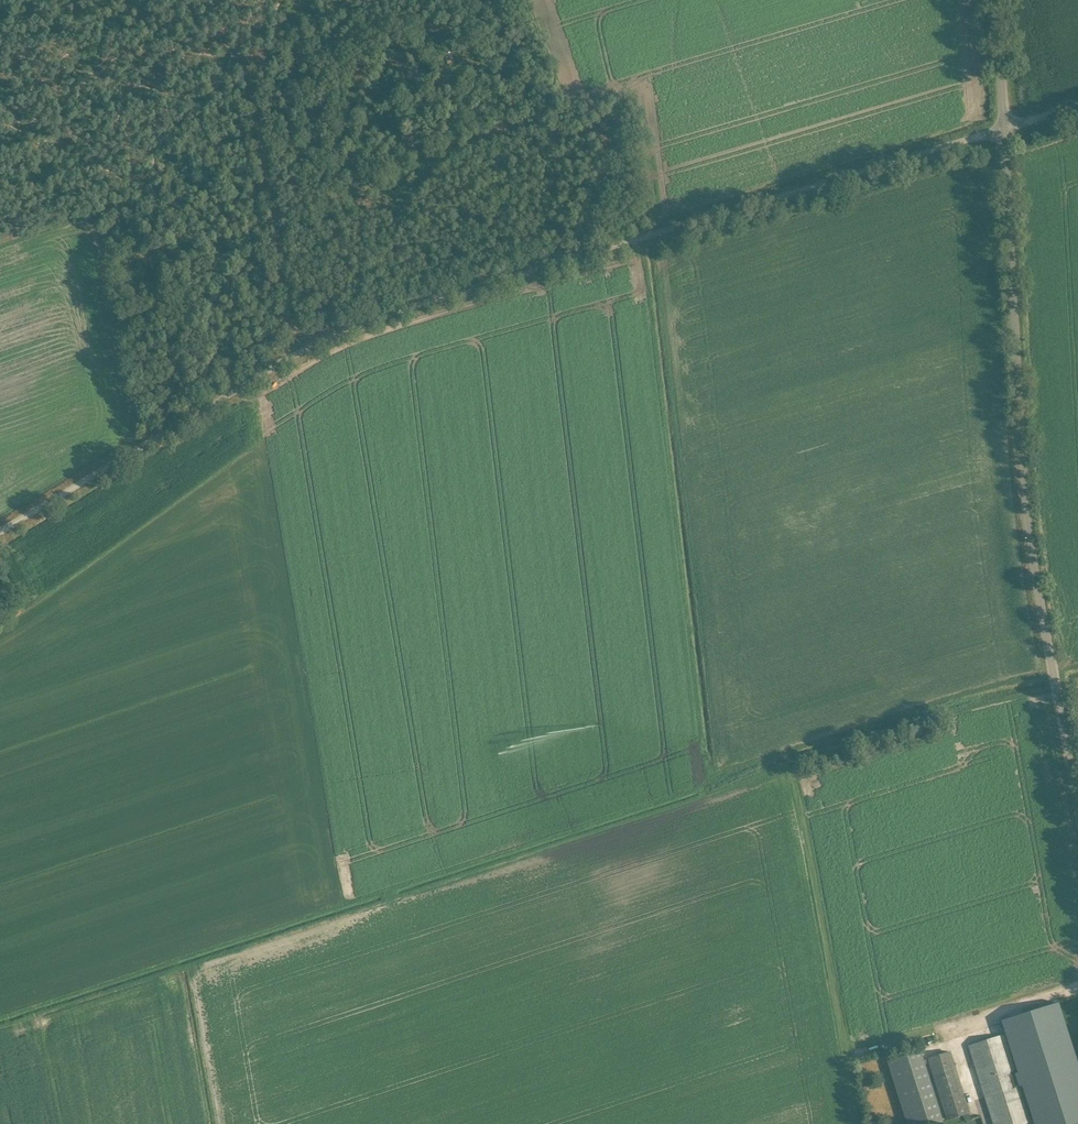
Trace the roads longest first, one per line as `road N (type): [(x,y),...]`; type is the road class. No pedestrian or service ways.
road 1 (unclassified): [(0,530),(357,324),(1003,130)]
road 2 (unclassified): [(1077,801),(1036,574),(1003,130)]
road 3 (track): [(305,349),(255,84)]
road 4 (unclassified): [(1003,130),(996,0)]

